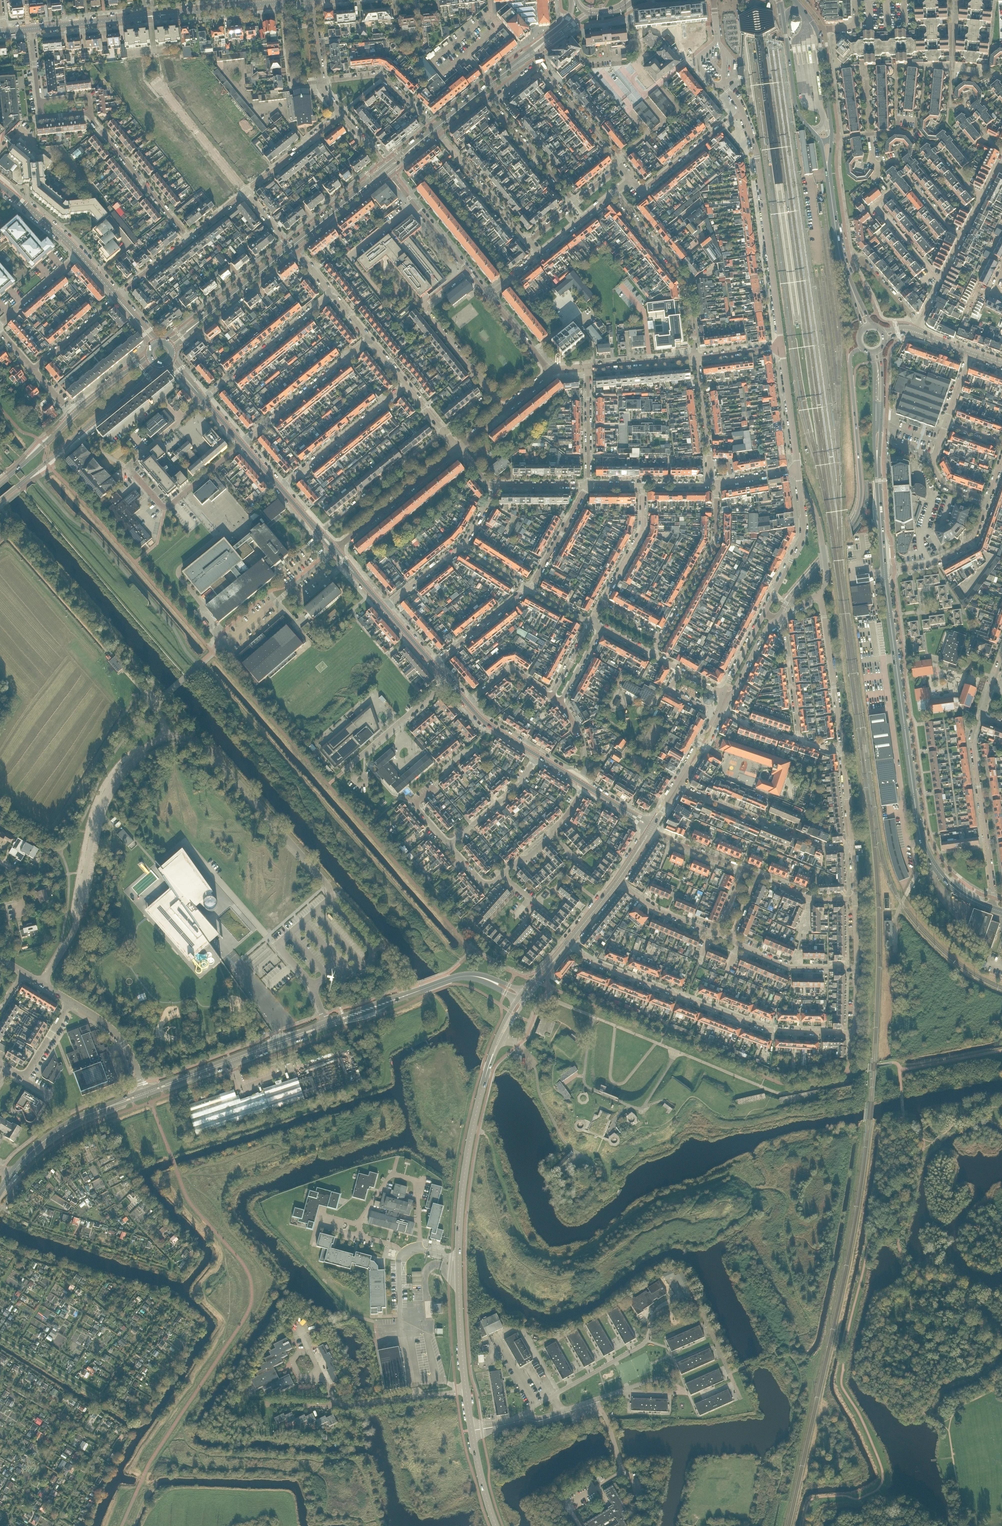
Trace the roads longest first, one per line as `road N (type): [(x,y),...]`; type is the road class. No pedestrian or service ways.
road 1 (tertiary): [(497,1525),(472,1433),(459,1265),(467,1159),(489,1065)]
road 2 (secondary): [(991,908),(952,886),(922,842),(884,570)]
road 3 (residential): [(567,944),(597,964),(775,1030),(853,1032),(856,969)]
road 4 (track): [(735,1175),(658,1201),(578,1257),(551,1258),(522,1238),(489,1139)]
road 5 (tertiary): [(779,618),(860,506),(850,360),(863,348)]
road 6 (unclassified): [(164,737),(141,751),(103,801),(74,931),(42,984)]
road 7 (tertiary): [(31,29),(283,2)]
road 8 (residential): [(780,348),(758,157),(742,110)]
road 9 (unclassified): [(181,421),(130,467),(165,507),(243,444)]
road 10 (secondary): [(0,501),(157,363)]
road 11 (secondary): [(208,315),(363,188)]
road 12 (secondary): [(150,353),(0,485)]
road 13 (residential): [(585,785),(553,834),(492,884),(449,845)]
road 14 (residential): [(991,908),(974,740),(981,716)]
road 15 (residential): [(573,203),(492,103),(539,64)]
road 16 (residential): [(614,195),(686,282),(695,356)]
road 17 (residential): [(678,785),(805,839),(853,847)]
road 18 (residential): [(719,485),(718,538),(663,636)]
road 19 (residential): [(332,295),(205,400)]
road 20 (residential): [(243,444),(370,340)]
road 21 (residential): [(468,271),(425,308),(491,392)]
road 22 (residential): [(281,489),(408,387)]
road 23 (residential): [(444,431),(320,533)]
road 24 (residential): [(88,115),(189,237)]
road 25 (residential): [(337,549),(459,449)]
road 26 (residential): [(841,748),(821,594)]
road 27 (secondary): [(779,0),(797,107),(821,143)]
road 28 (residential): [(449,681),(337,777)]
road 29 (residential): [(526,242),(435,130)]
road 30 (residential): [(631,181),(646,189),(742,110)]
road 31 (residential): [(245,191),(158,84)]
road 32 (residential): [(799,482),(802,533),(766,612)]
road 33 (residential): [(884,570),(927,566),(966,547),(988,501)]
road 34 (residential): [(435,130),(380,76),(322,80)]
road 35 (residential): [(856,969),(795,965),(732,940)]
road 36 (residential): [(539,64),(620,164)]
road 37 (residential): [(468,271),(389,171)]
road 38 (tertiary): [(182,1079),(301,1034)]
road 39 (residential): [(601,601),(642,530),(643,485)]
road 40 (residential): [(449,845),(519,784),(536,755)]
road 41 (residential): [(798,471),(780,348)]
road 42 (residential): [(245,191),(341,114)]
road 43 (secondary): [(435,130),(531,53)]
road 44 (residential): [(435,665),(530,589)]
road 45 (residential): [(779,618),(799,737)]
road 46 (residential): [(587,365),(588,485)]

